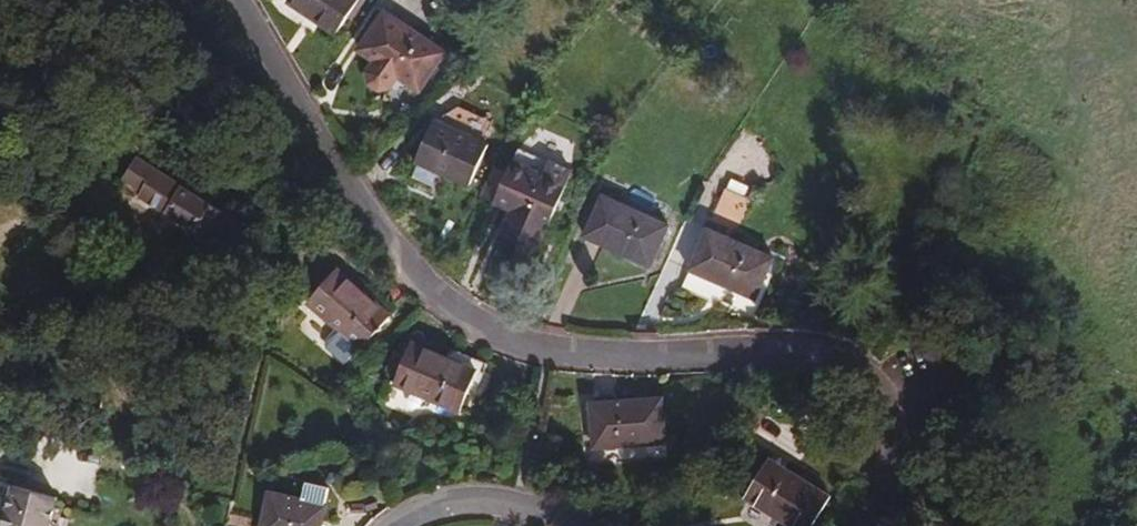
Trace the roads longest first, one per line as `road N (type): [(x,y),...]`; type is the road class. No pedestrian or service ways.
road 1 (residential): [(245,0),(335,160),(391,235),(450,298),(492,325),(553,349),(815,349),(874,370),(901,419),(872,525)]
road 2 (residential): [(592,525),(519,504),(455,502),(395,525)]

